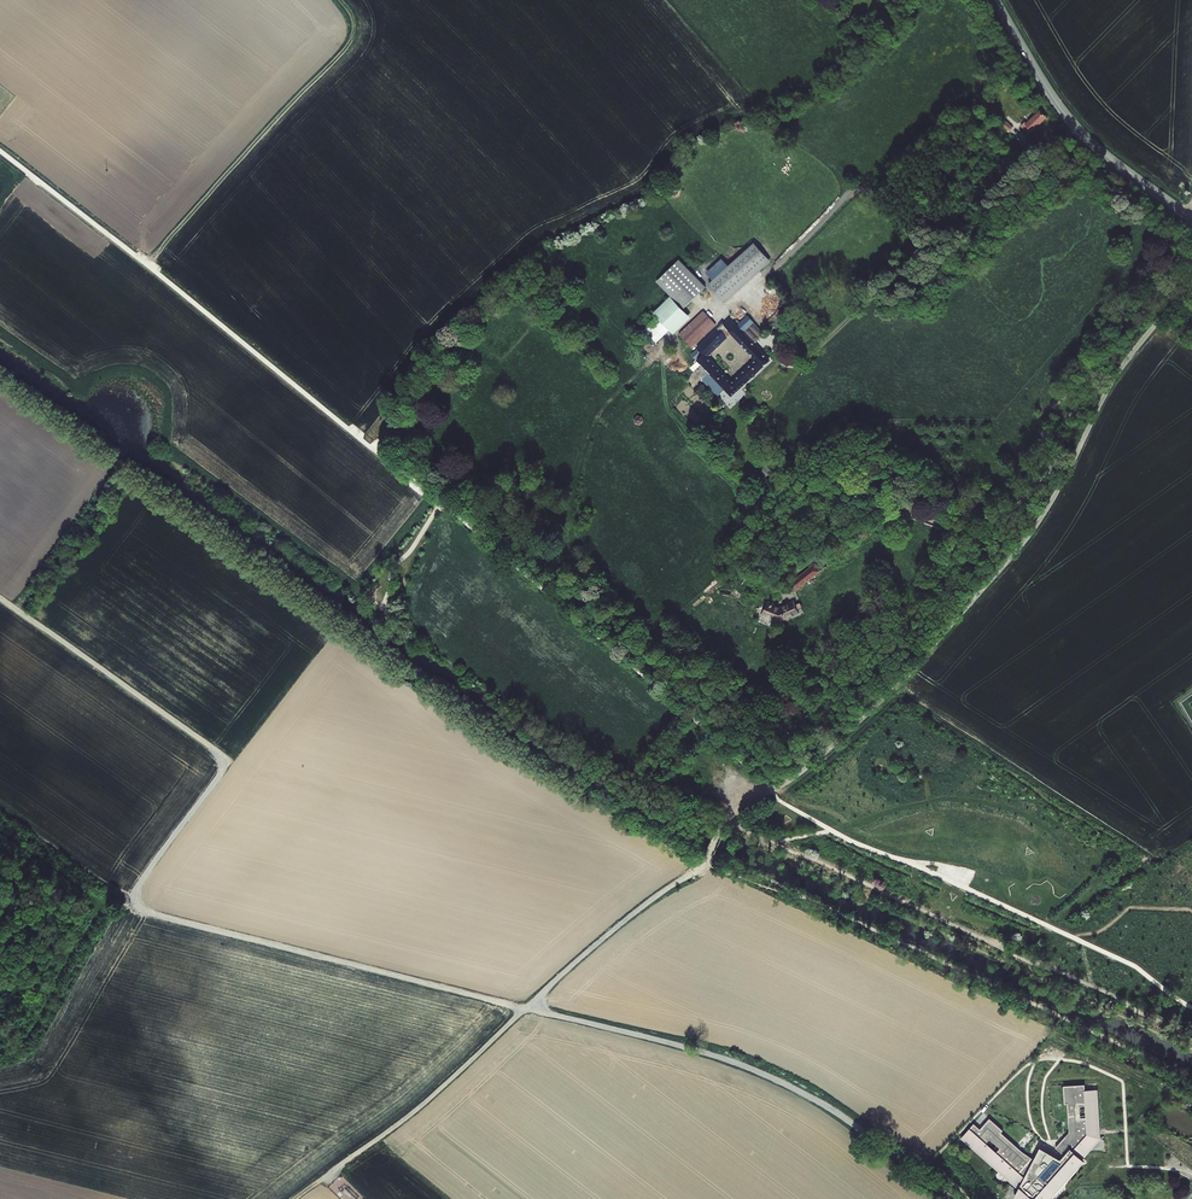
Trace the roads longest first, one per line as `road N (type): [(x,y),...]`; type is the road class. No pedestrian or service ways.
road 1 (track): [(0,597),(224,757),(226,765),(139,883),(135,903),(149,913),(691,1047),(815,1098),(933,1179)]
road 2 (track): [(772,791),(442,503),(0,151)]
road 3 (track): [(728,816),(825,753),(1009,561),(1049,506),(1119,371),(1191,278)]
road 4 (track): [(704,863),(669,884),(295,1198)]
road 5 (track): [(1069,118),(954,221),(871,192),(848,193),(731,306)]
road 6 (track): [(147,264),(351,40),(351,15),(340,0)]
road 7 (tertiary): [(996,0),(1074,125),(1191,218)]
road 8 (track): [(773,349),(785,365),(802,363),(954,221)]

